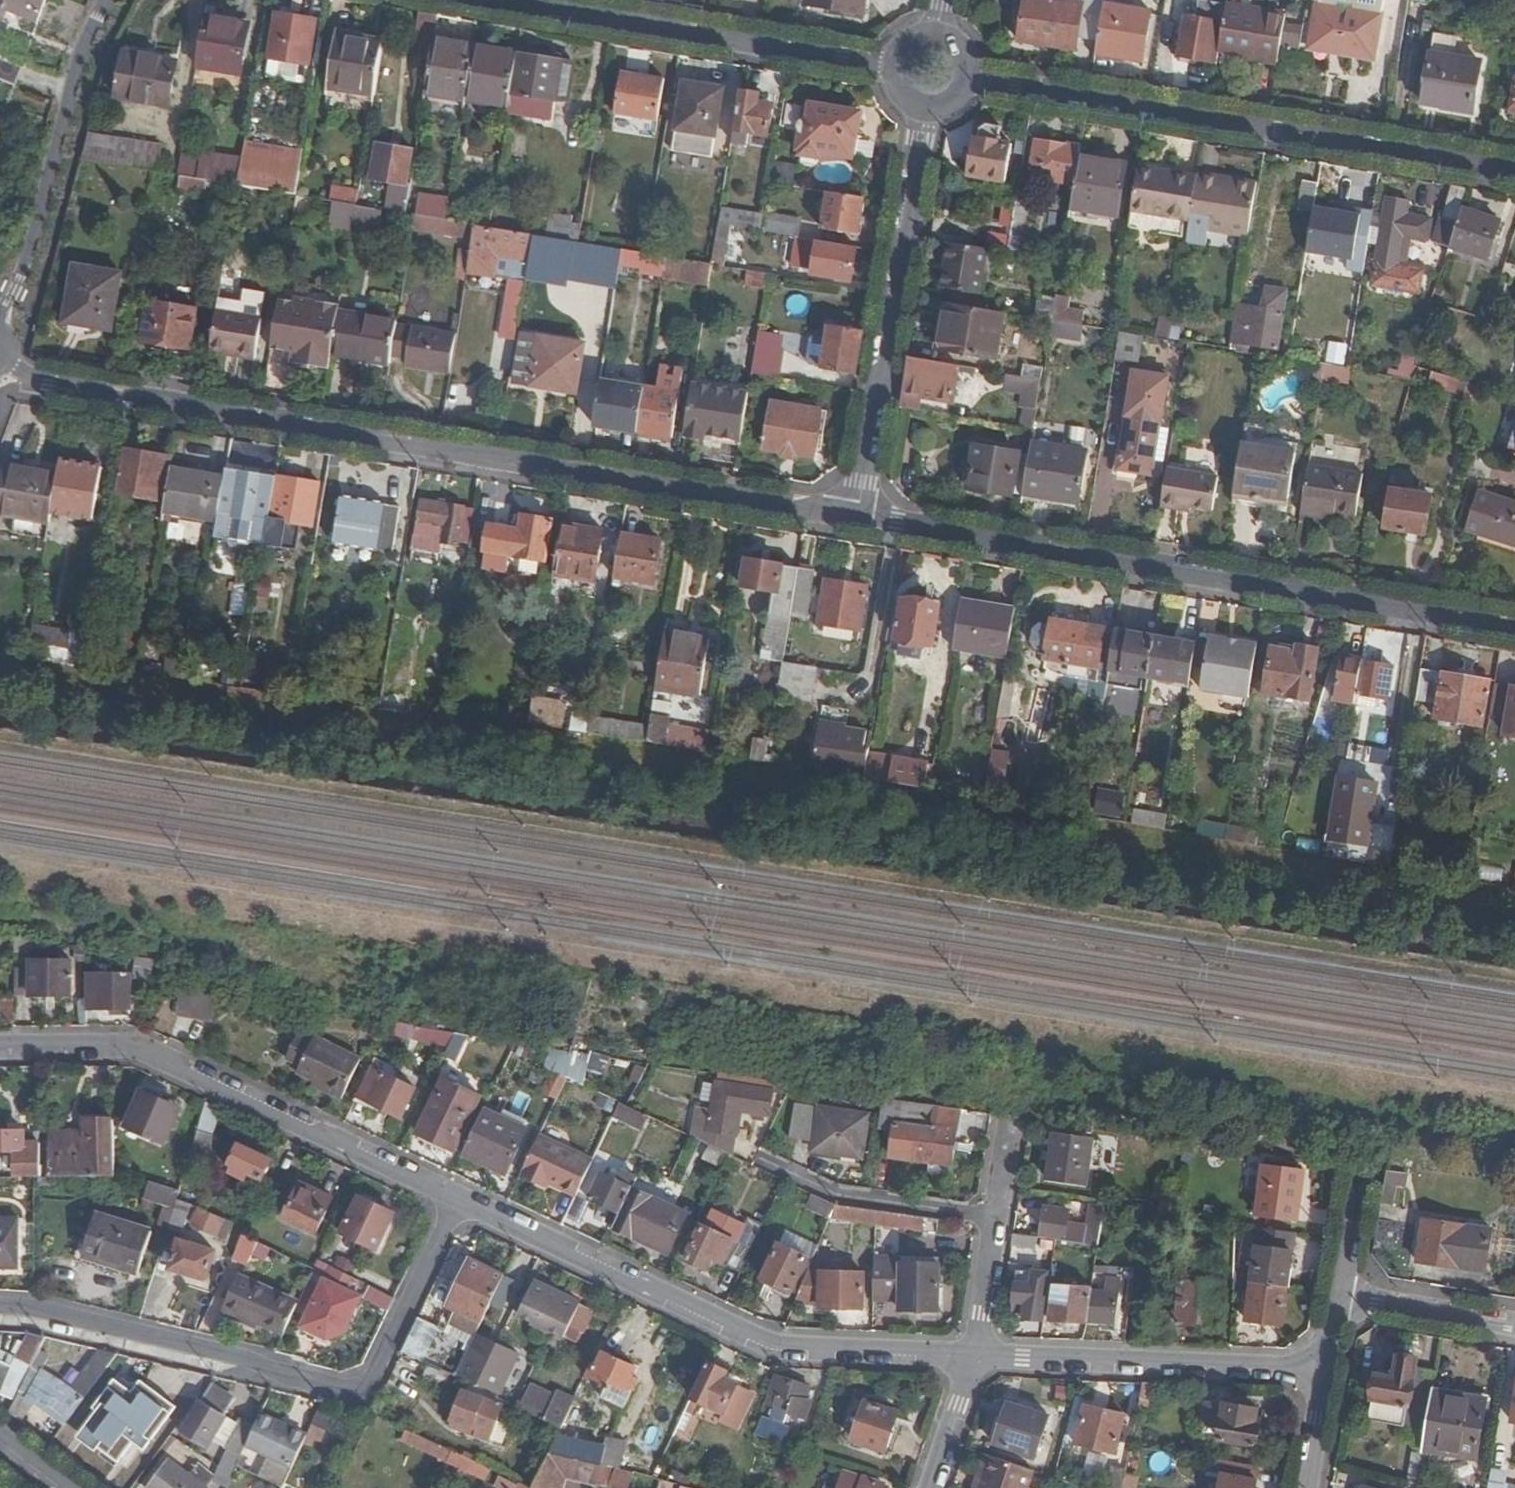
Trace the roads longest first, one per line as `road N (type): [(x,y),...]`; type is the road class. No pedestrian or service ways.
road 1 (residential): [(858,515),(50,383),(0,362)]
road 2 (residential): [(1514,627),(858,515)]
road 3 (residential): [(0,1306),(360,1388),(458,1199)]
road 4 (residential): [(975,1356),(782,1348),(458,1199)]
road 5 (residential): [(972,78),(1514,168)]
road 6 (residential): [(458,1199),(142,1048),(0,1045)]
road 7 (residential): [(924,109),(858,515)]
road 8 (residential): [(512,0),(890,65)]
road 9 (residential): [(1327,1370),(975,1356)]
road 10 (residential): [(0,321),(25,263),(77,72),(107,0)]
road 11 (residential): [(1010,1118),(975,1356)]
road 12 (residential): [(1514,1327),(1340,1298)]
road 13 (residential): [(975,1356),(931,1487)]
road 14 (residential): [(1363,1170),(1340,1298)]

